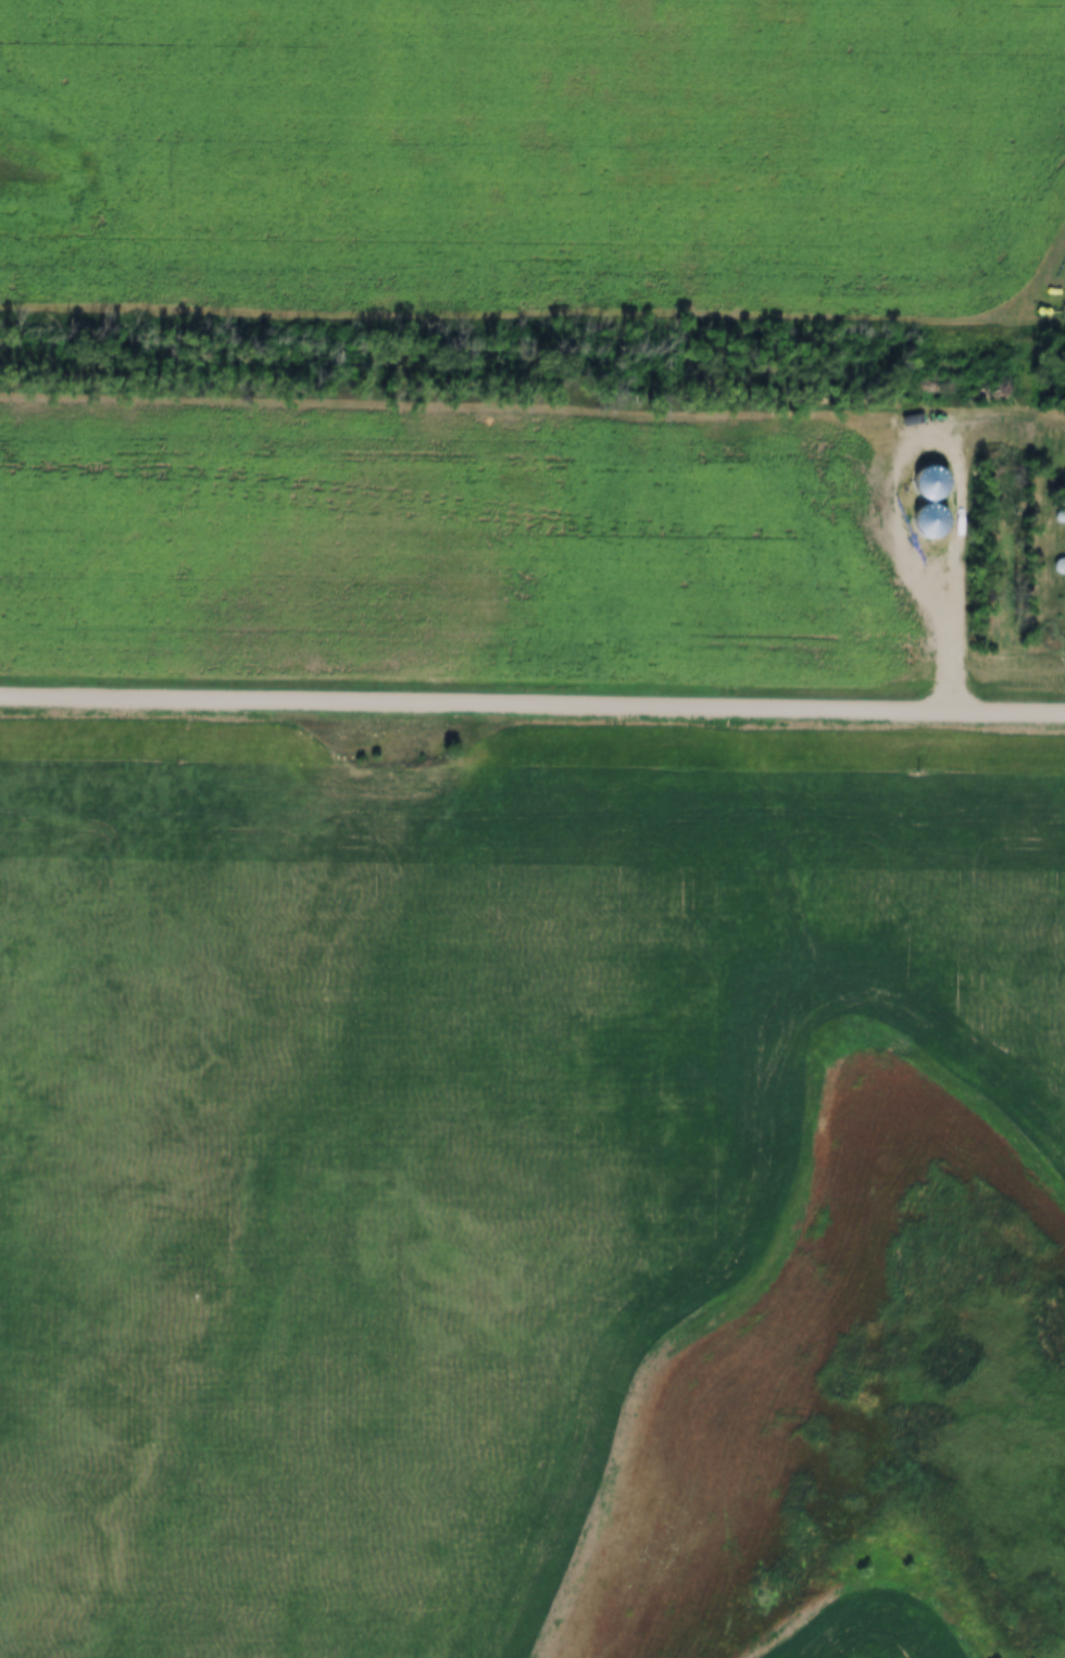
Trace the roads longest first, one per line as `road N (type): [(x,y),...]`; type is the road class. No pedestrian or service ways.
road 1 (residential): [(1064,713),(0,696)]

